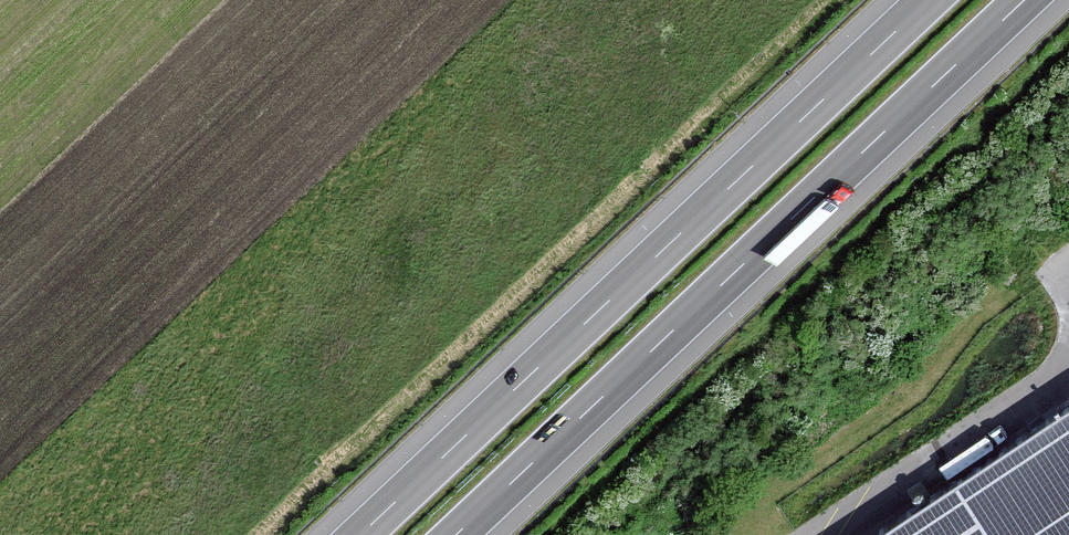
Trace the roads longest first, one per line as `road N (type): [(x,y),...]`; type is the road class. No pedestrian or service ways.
road 1 (motorway): [(456,534),(1025,0)]
road 2 (motorway): [(929,0),(360,534)]

